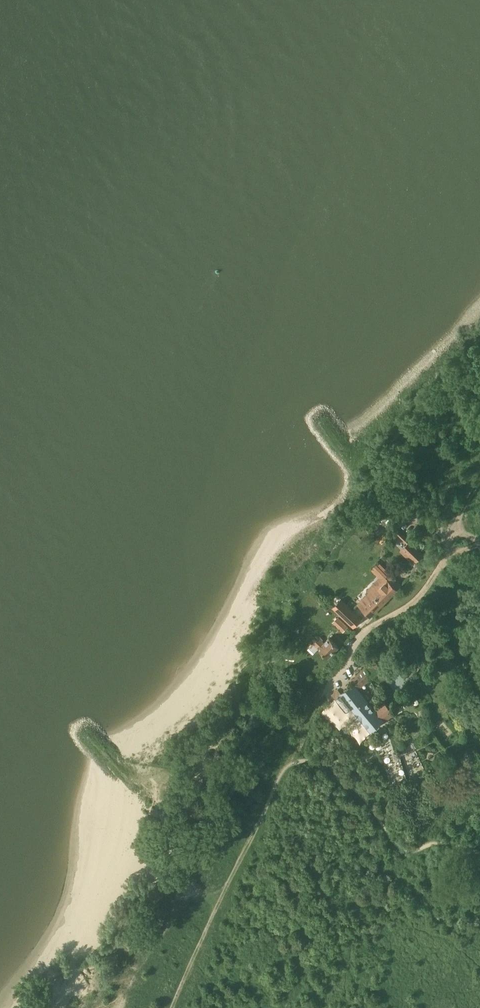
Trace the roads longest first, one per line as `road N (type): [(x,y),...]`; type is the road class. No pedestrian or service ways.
road 1 (track): [(290,765),(175,1007)]
road 2 (track): [(479,542),(454,542),(416,599),(369,628),(314,699)]

